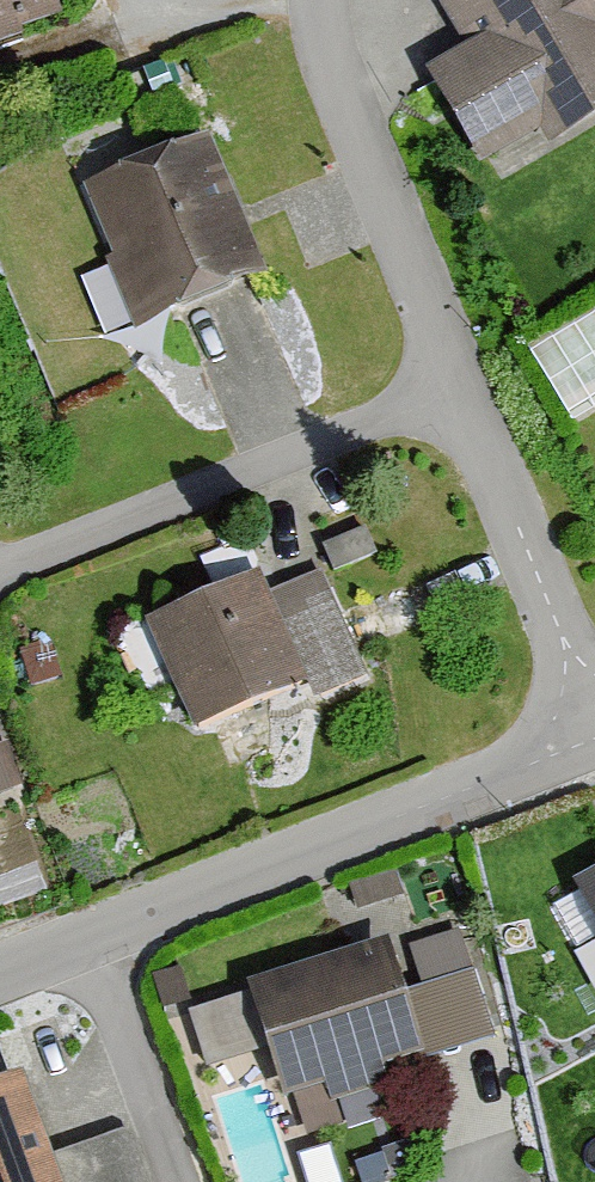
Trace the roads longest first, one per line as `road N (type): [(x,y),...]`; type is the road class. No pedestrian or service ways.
road 1 (residential): [(594,727),(0,971)]
road 2 (residential): [(463,390),(0,565)]
road 3 (residential): [(317,0),(317,16),(463,390)]
road 4 (residential): [(463,390),(594,727)]

